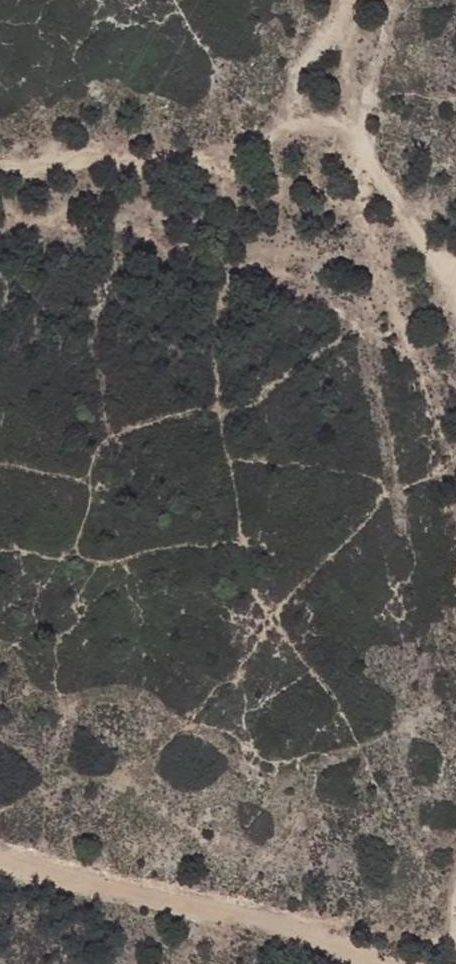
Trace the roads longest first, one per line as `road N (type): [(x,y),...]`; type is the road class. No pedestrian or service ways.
road 1 (track): [(0,149),(33,149),(85,133),(134,140),(292,109),(376,130),(455,278)]
road 2 (track): [(0,855),(224,910),(375,963)]
road 3 (track): [(352,0),(353,124)]

